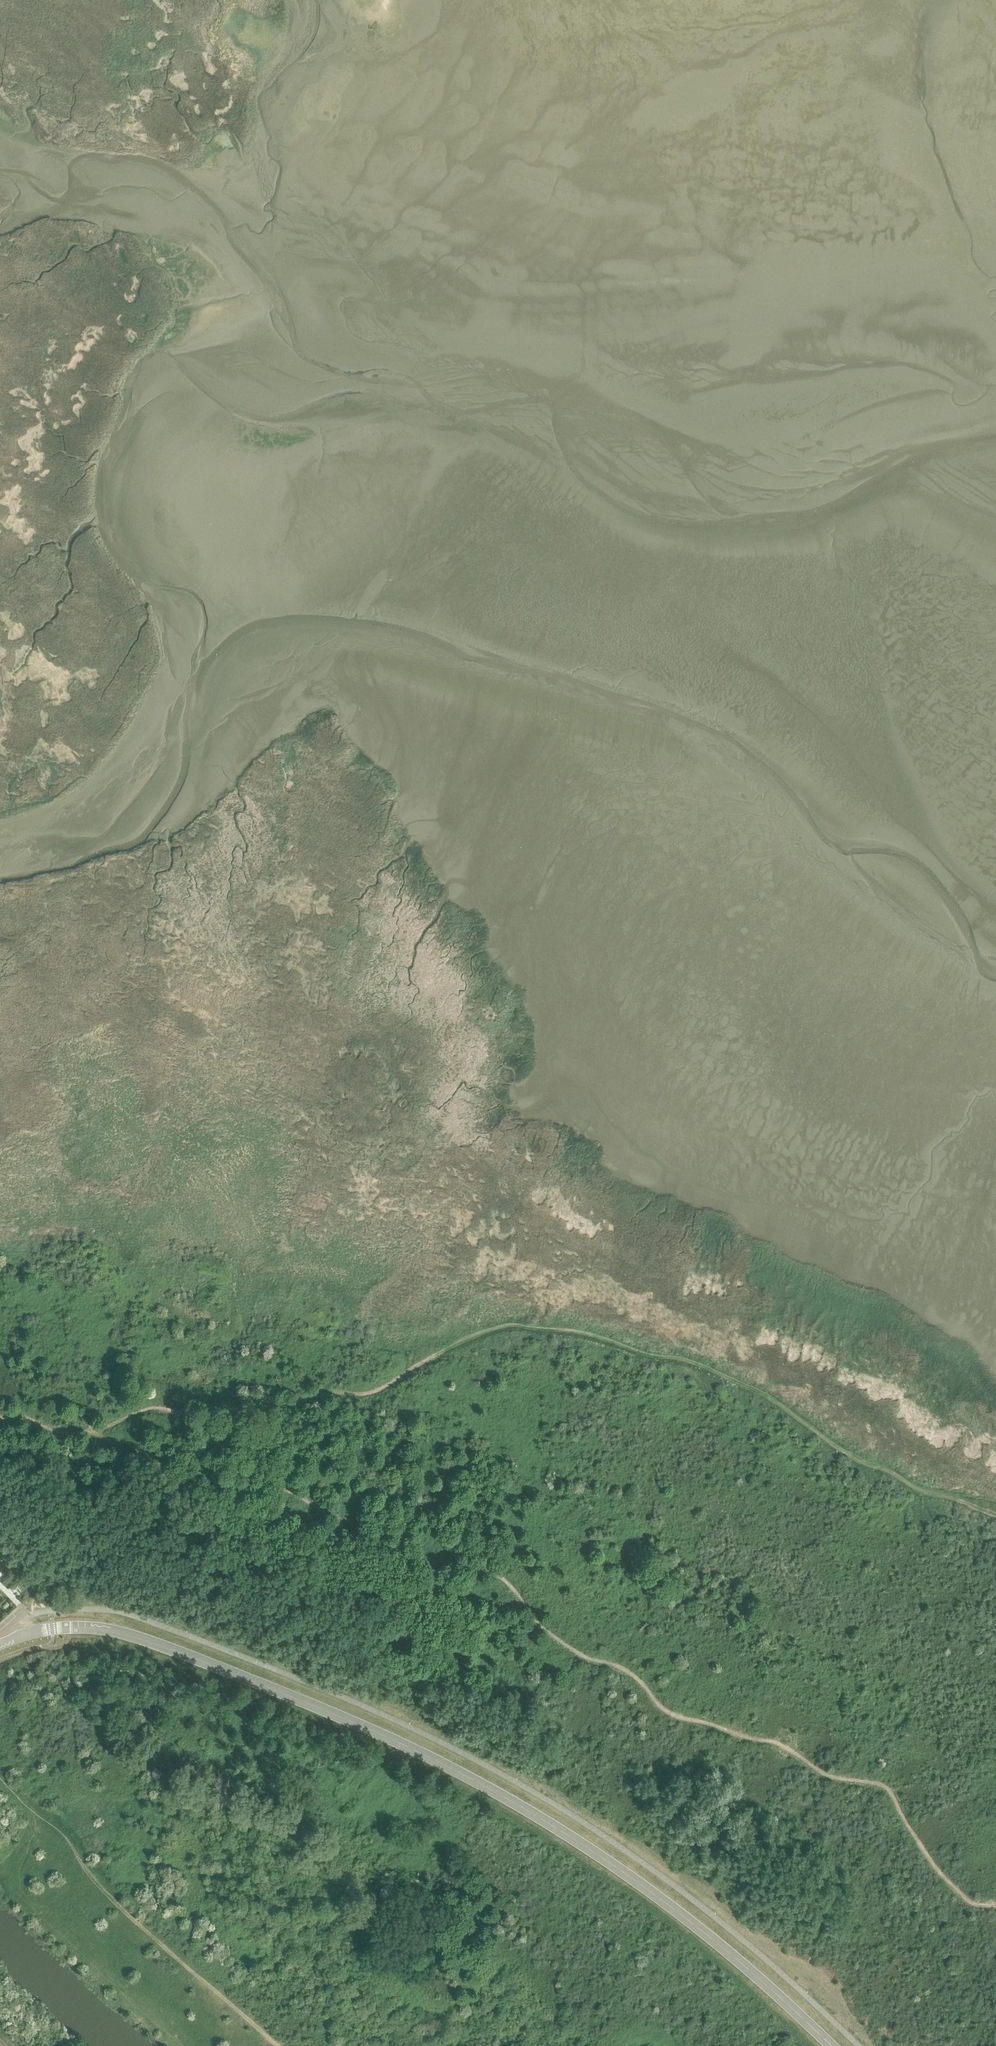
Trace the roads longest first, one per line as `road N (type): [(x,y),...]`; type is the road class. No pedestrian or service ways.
road 1 (track): [(79,1436),(143,1410),(198,1416),(233,1398),(274,1405),(335,1390),(379,1393),(475,1333),(556,1327),(699,1355),(908,1485),(946,1534),(995,1562)]
road 2 (tertiary): [(832,2045),(635,1880),(415,1750),(127,1634),(53,1628),(0,1645)]

